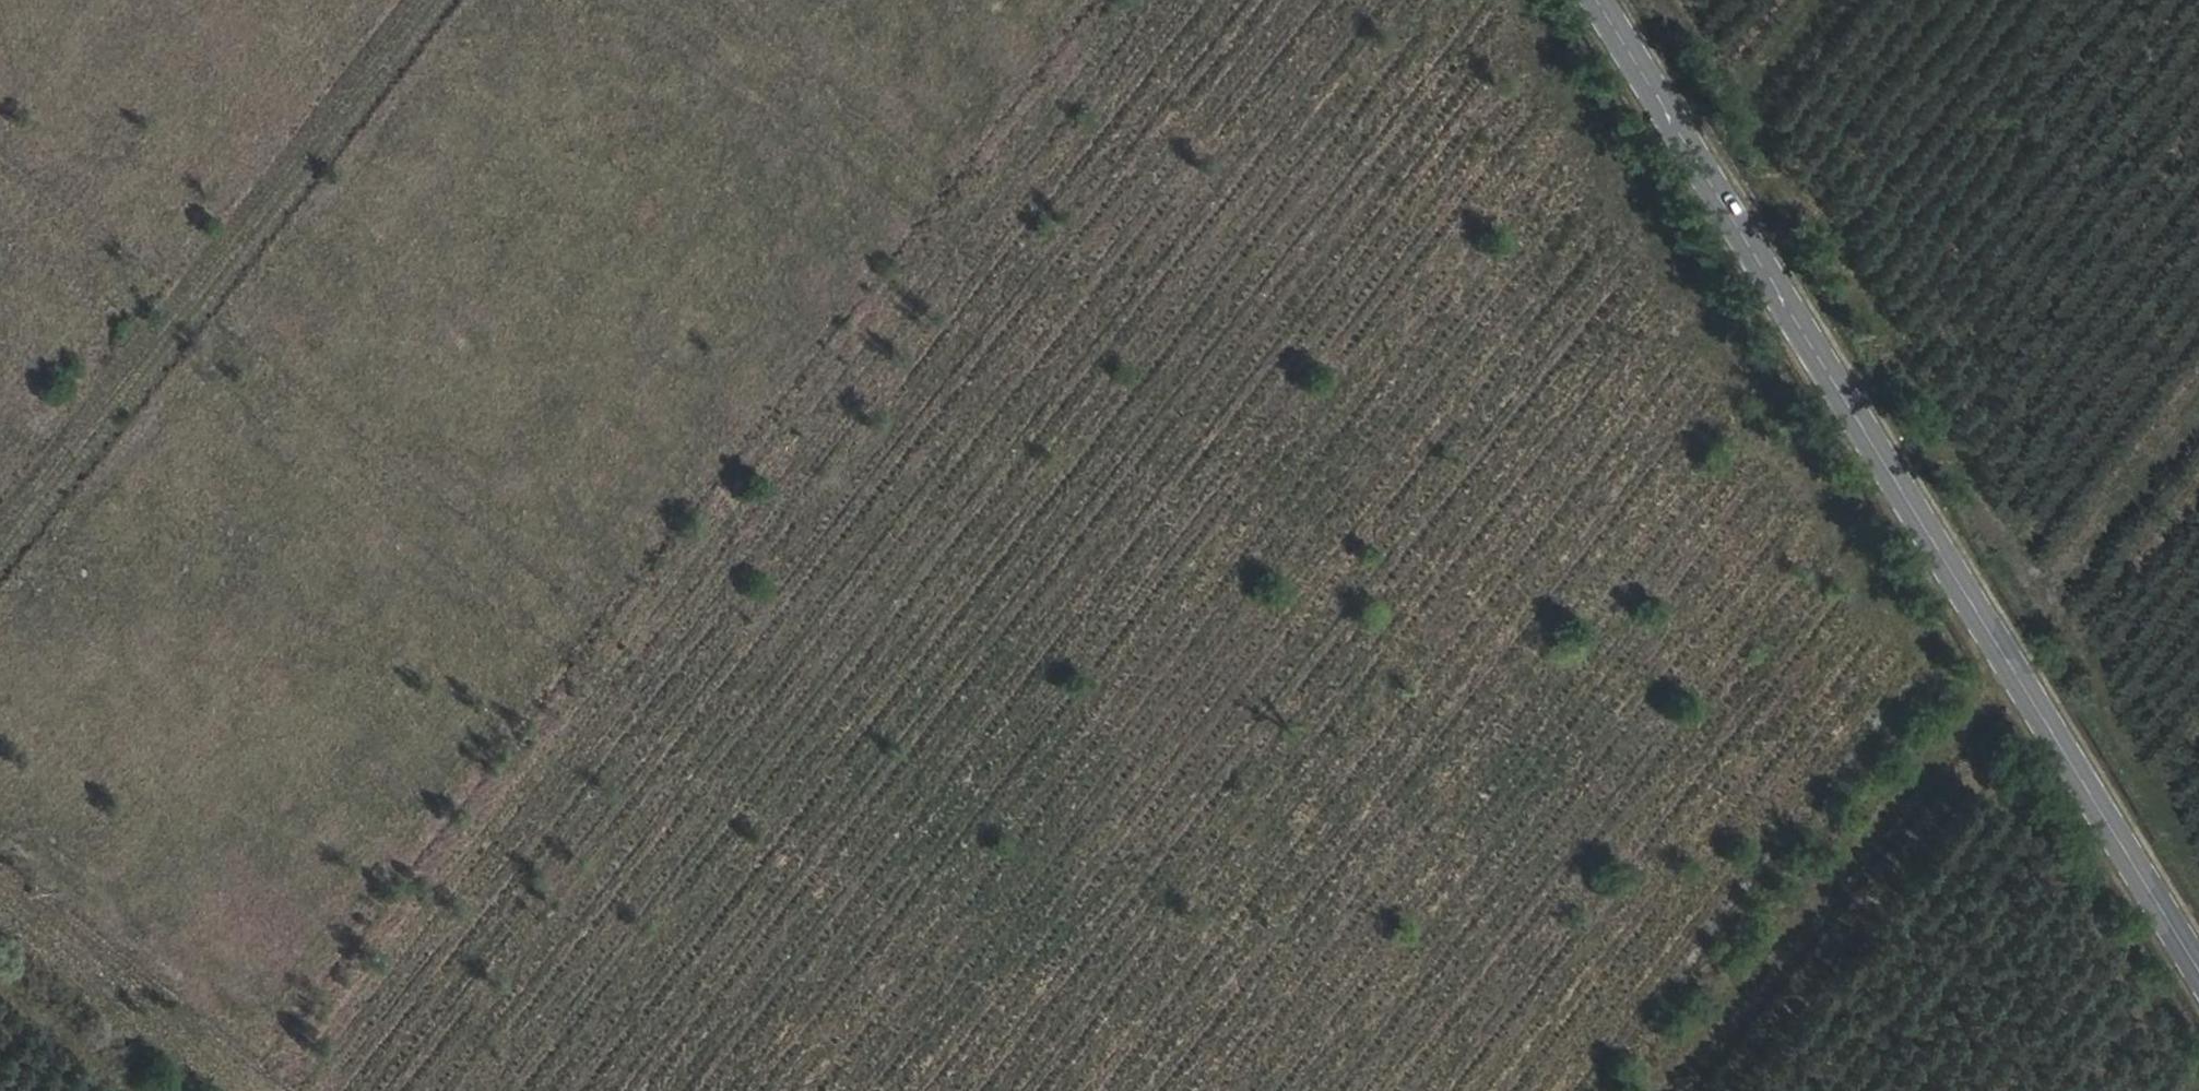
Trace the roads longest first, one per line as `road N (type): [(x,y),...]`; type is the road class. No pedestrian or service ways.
road 1 (secondary): [(1603,0),(2198,969)]
road 2 (track): [(0,564),(441,0)]
road 3 (track): [(2011,661),(1669,1090)]

